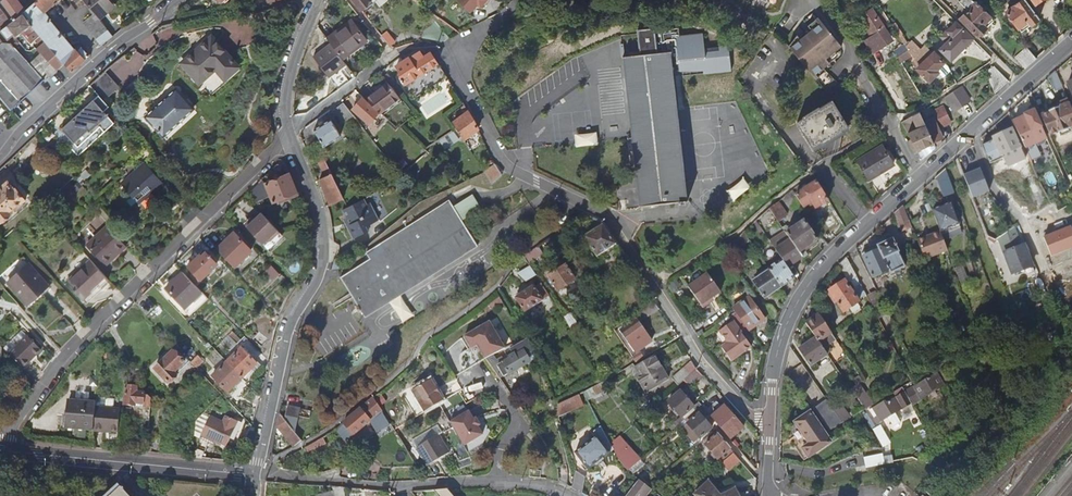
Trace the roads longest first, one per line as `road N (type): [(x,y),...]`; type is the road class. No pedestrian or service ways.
road 1 (residential): [(769,432),(700,361),(605,217),(512,171),(498,155),(454,61),(436,49)]
road 2 (residential): [(769,432),(777,357),(811,281),(1071,43)]
road 3 (residential): [(1,450),(62,359),(288,135)]
road 4 (residential): [(256,476),(286,334),(321,268),(315,202),(288,135)]
road 5 (residential): [(570,495),(514,482),(397,487),(256,476)]
road 6 (residential): [(1,450),(256,476)]
road 7 (unclassified): [(179,0),(103,56),(0,157)]
road 8 (residential): [(288,135),(292,63),(318,0)]

